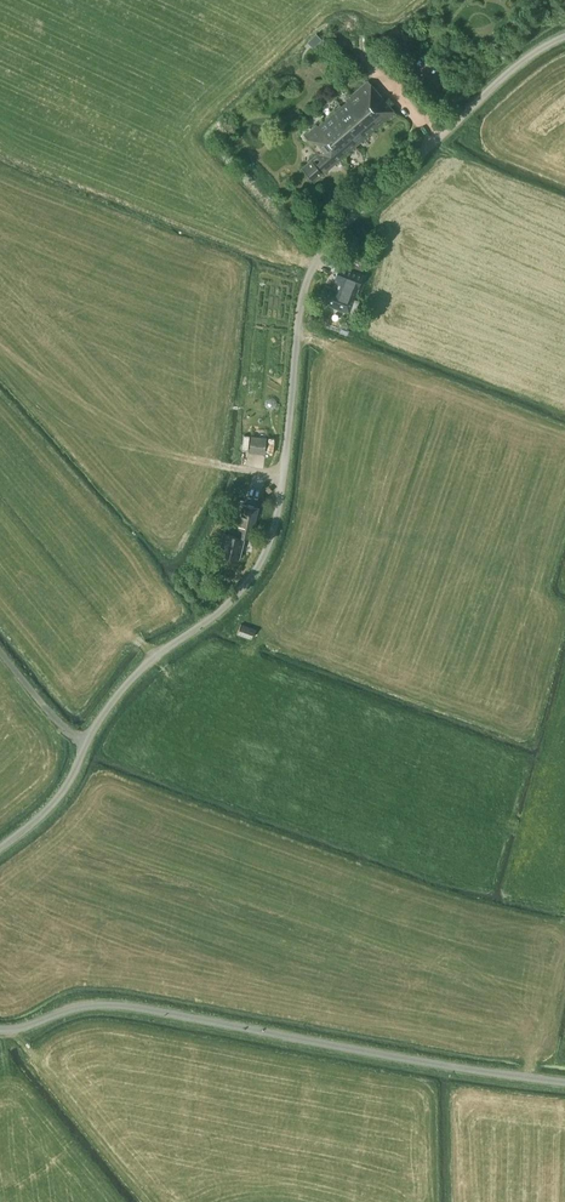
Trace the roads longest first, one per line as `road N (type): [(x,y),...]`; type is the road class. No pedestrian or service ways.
road 1 (unclassified): [(0,848),(56,800),(125,684),(230,600),(265,551),(282,487),(298,316),(319,255),(515,66),(564,36)]
road 2 (unclassified): [(564,1082),(102,1006),(0,1032)]

